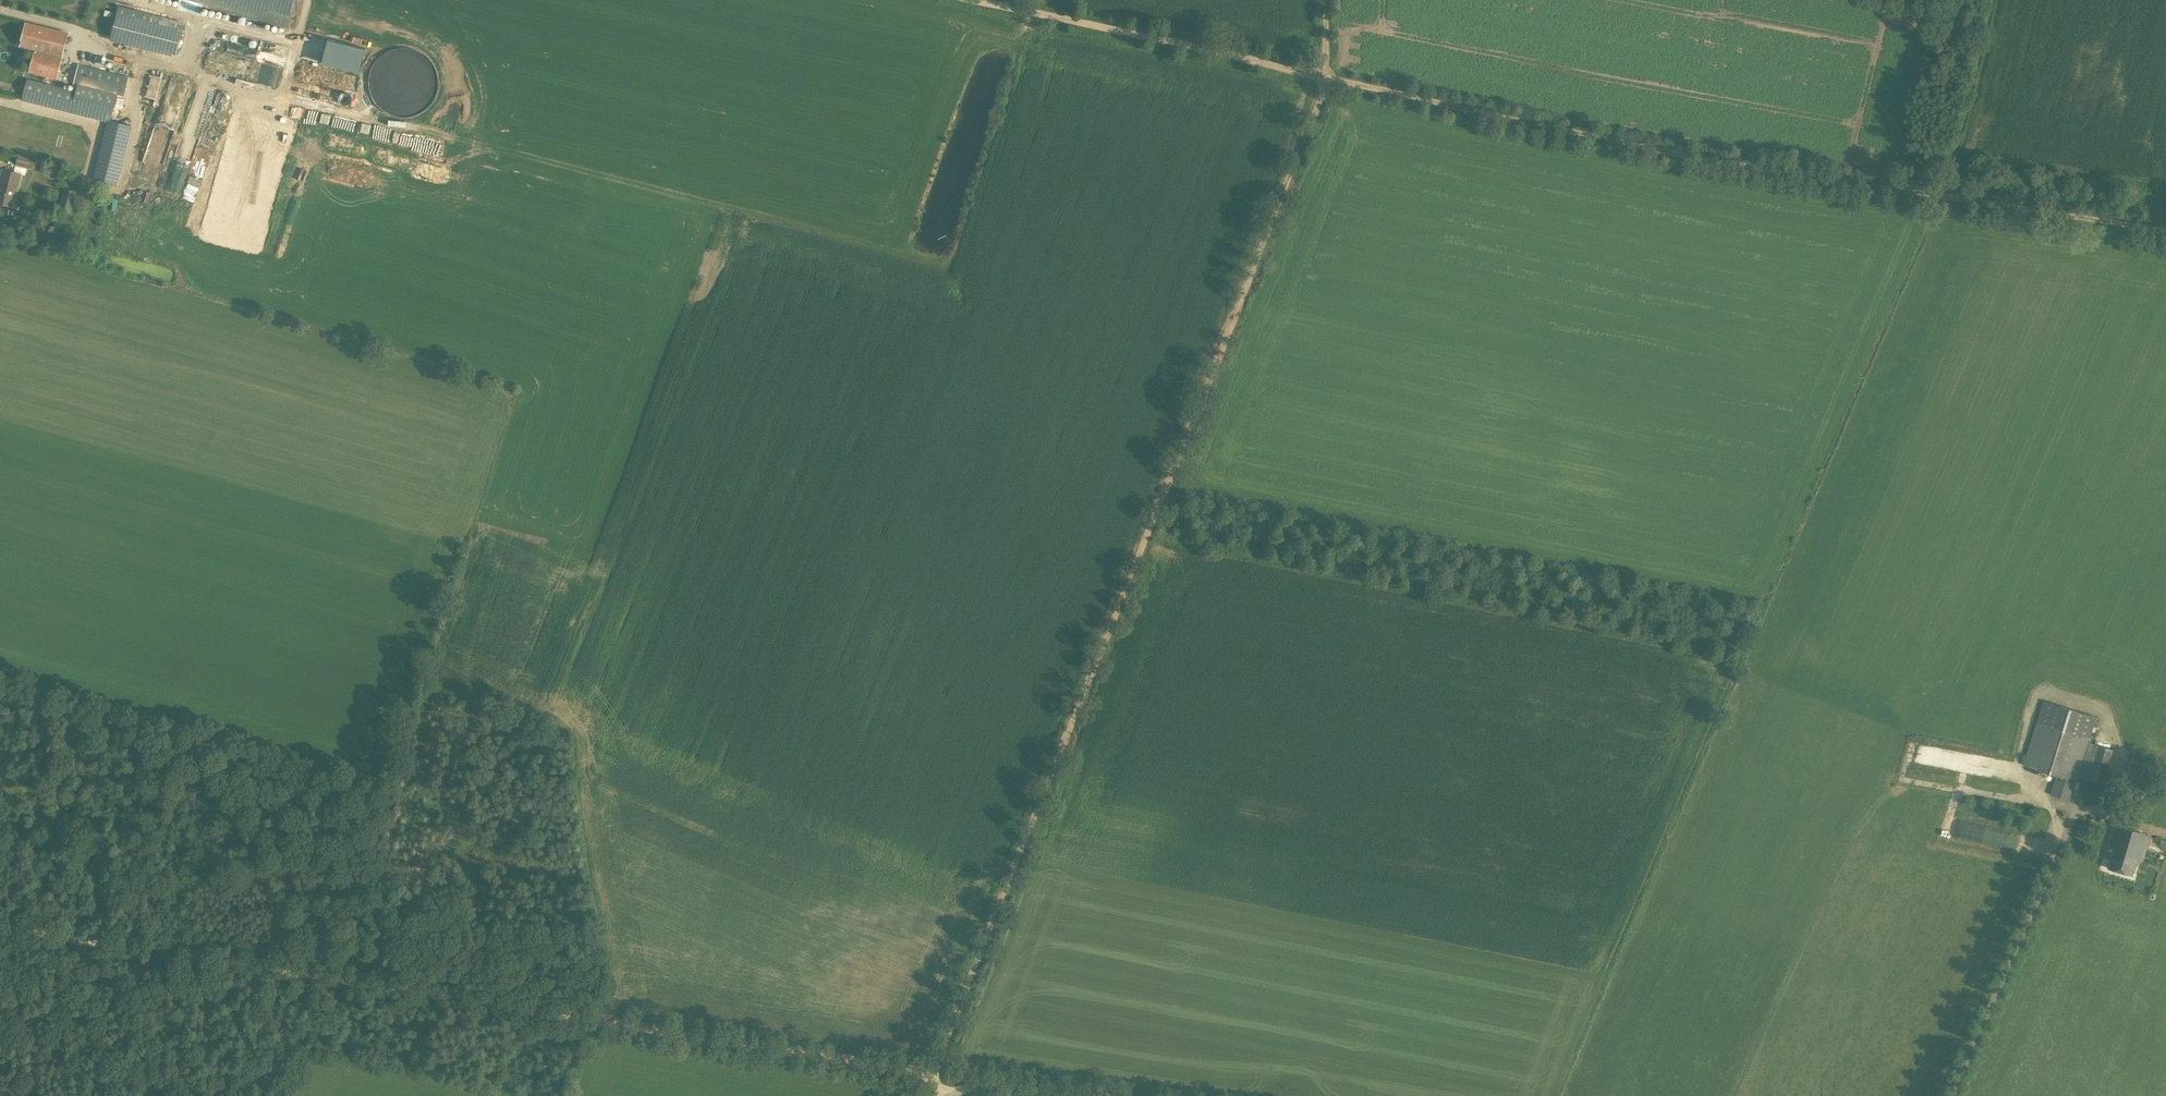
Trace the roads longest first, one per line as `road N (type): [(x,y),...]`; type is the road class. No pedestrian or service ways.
road 1 (track): [(931,1074),(1325,77)]
road 2 (track): [(2165,231),(1760,167),(1325,77)]
road 3 (track): [(0,926),(594,1020)]
road 4 (track): [(972,0),(1325,77)]
road 5 (track): [(594,1020),(931,1074)]
road 6 (unclassified): [(946,1095),(987,1084),(1076,1095)]

